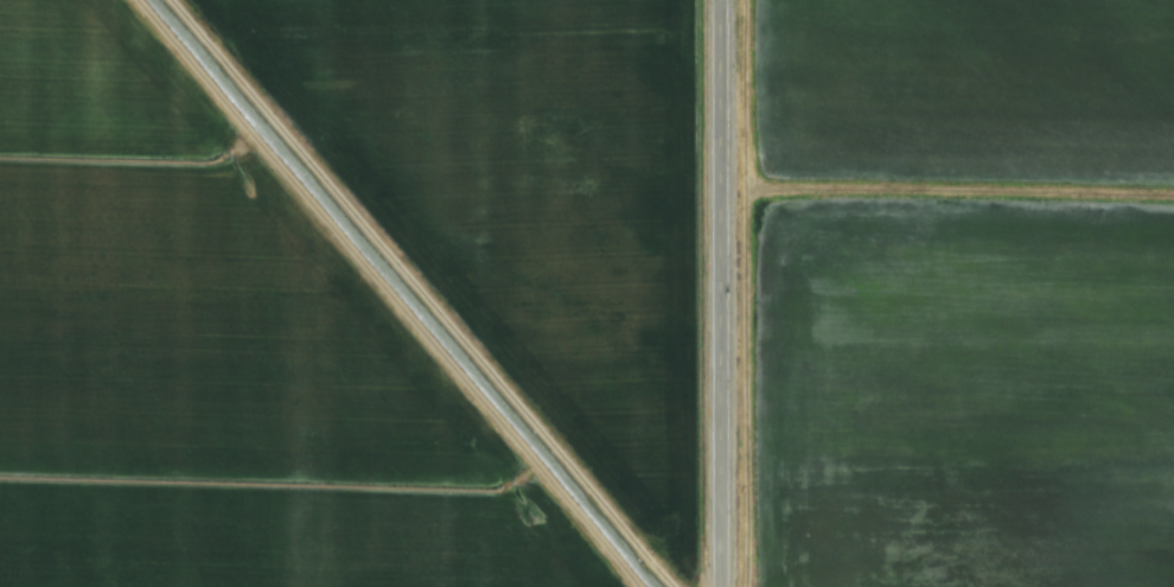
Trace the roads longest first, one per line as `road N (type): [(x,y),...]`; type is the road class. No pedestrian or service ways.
road 1 (residential): [(717,0),(719,586)]

